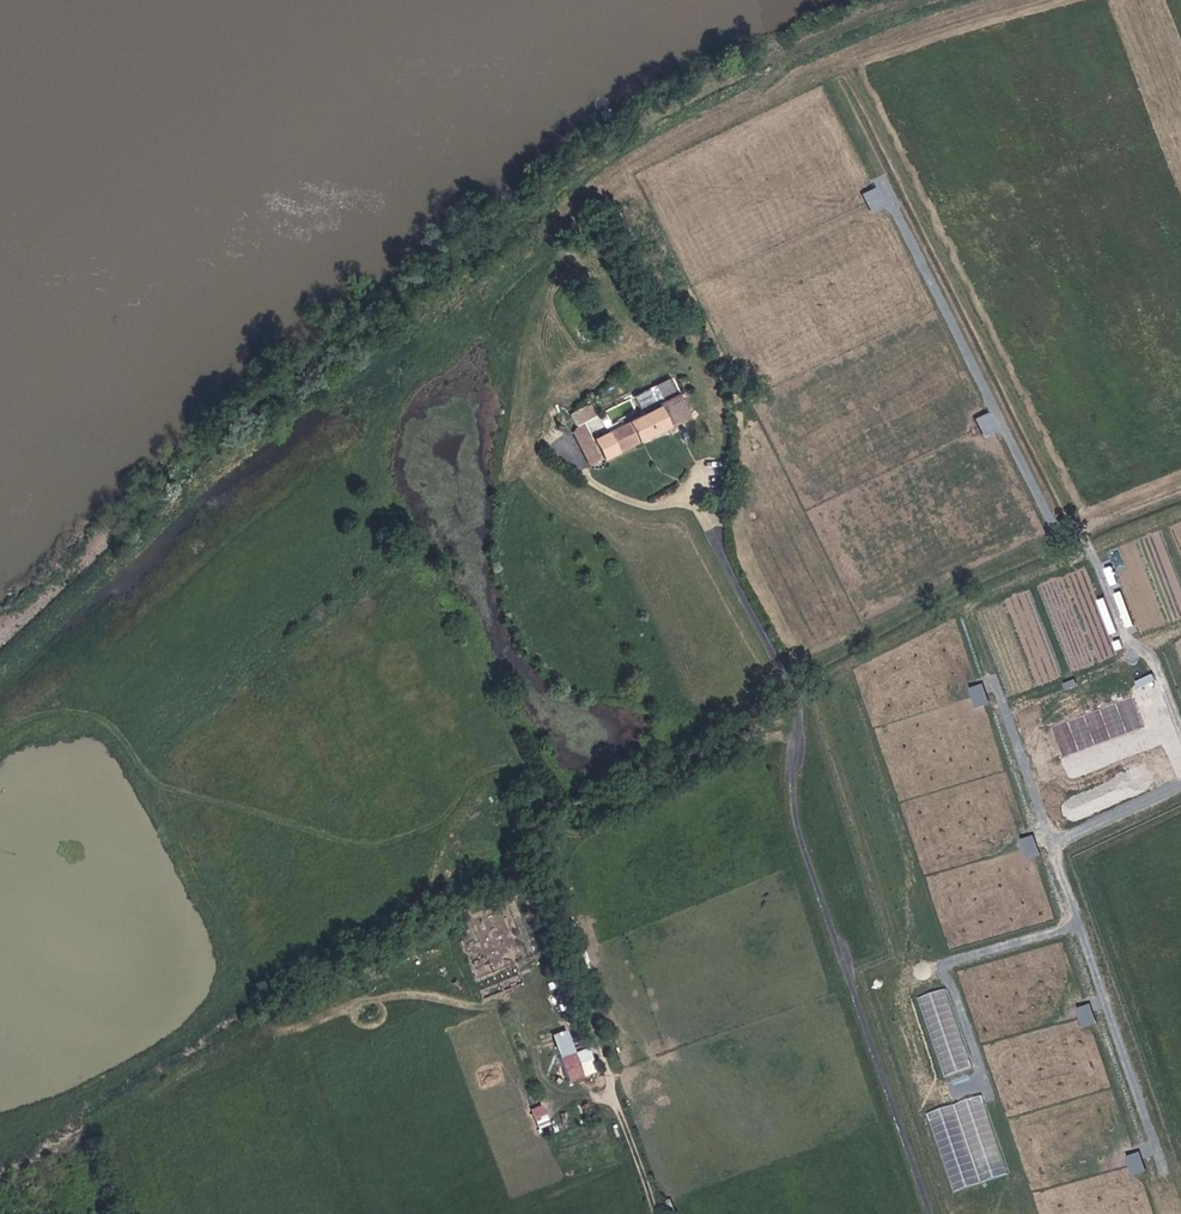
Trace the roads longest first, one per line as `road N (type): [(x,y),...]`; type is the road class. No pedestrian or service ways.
road 1 (track): [(932,1213),(799,832),(797,698),(700,509)]

